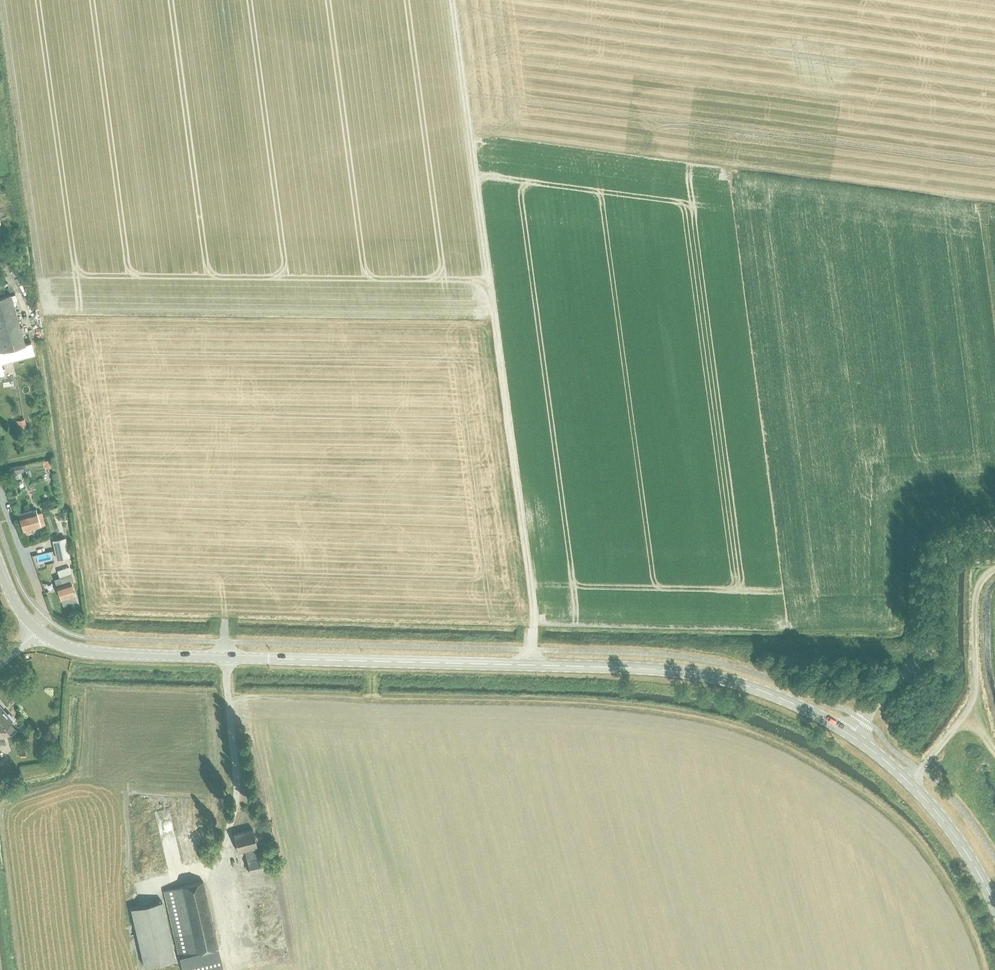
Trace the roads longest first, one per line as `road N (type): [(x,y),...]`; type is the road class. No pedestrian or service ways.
road 1 (secondary): [(851,734),(762,690),(658,669),(130,655),(73,649),(38,630)]
road 2 (track): [(454,0),(533,610),(529,664)]
road 3 (unclassified): [(994,530),(947,542),(924,654),(851,734)]
road 4 (track): [(909,783),(969,709),(974,604),(979,583),(994,569)]
road 5 (secondary): [(994,904),(958,836),(851,734)]
road 6 (residential): [(0,489),(43,617)]

